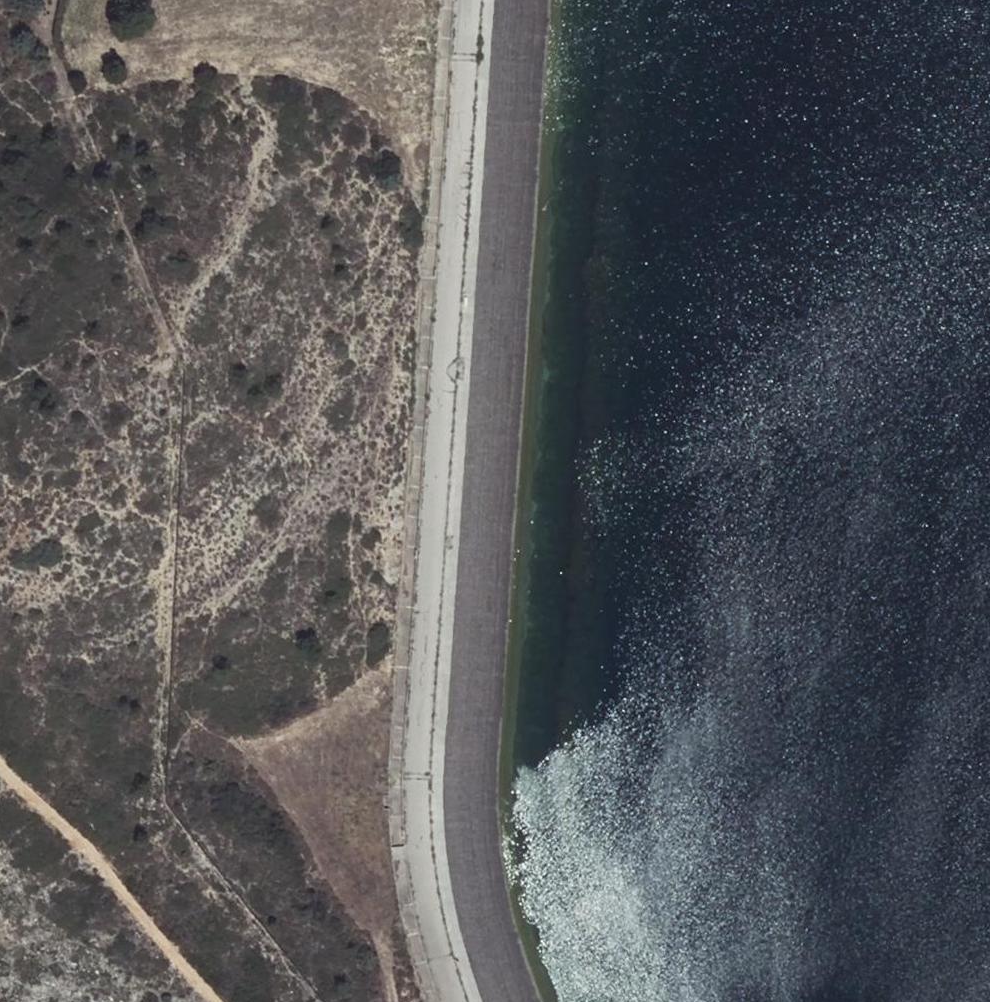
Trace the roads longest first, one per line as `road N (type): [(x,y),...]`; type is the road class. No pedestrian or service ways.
road 1 (track): [(214,1001),(141,906),(0,764)]

